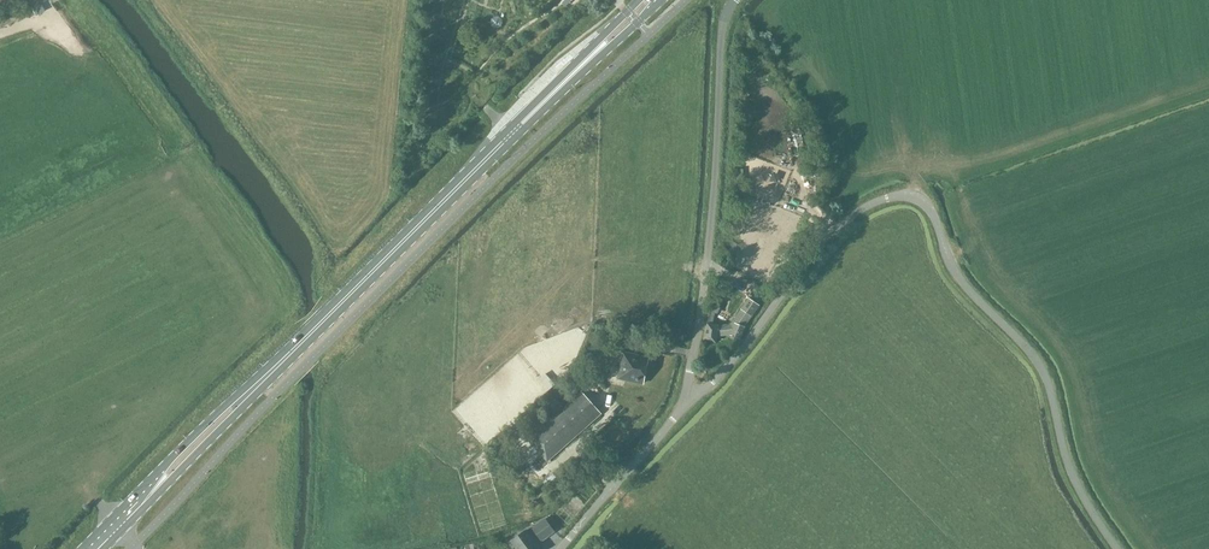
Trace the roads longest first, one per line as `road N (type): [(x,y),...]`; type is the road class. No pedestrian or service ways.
road 1 (unclassified): [(1119,548),(1077,485),(1037,361),(955,272),(932,211),(915,197),(887,198),(847,221),(690,401)]
road 2 (secondary): [(280,363),(650,0)]
road 3 (unclassified): [(690,401),(710,246),(723,26),(734,0)]
road 4 (secondary): [(280,363),(227,404),(82,548)]
road 5 (secondary): [(104,548),(280,363)]
road 6 (unclassified): [(563,548),(690,401)]

